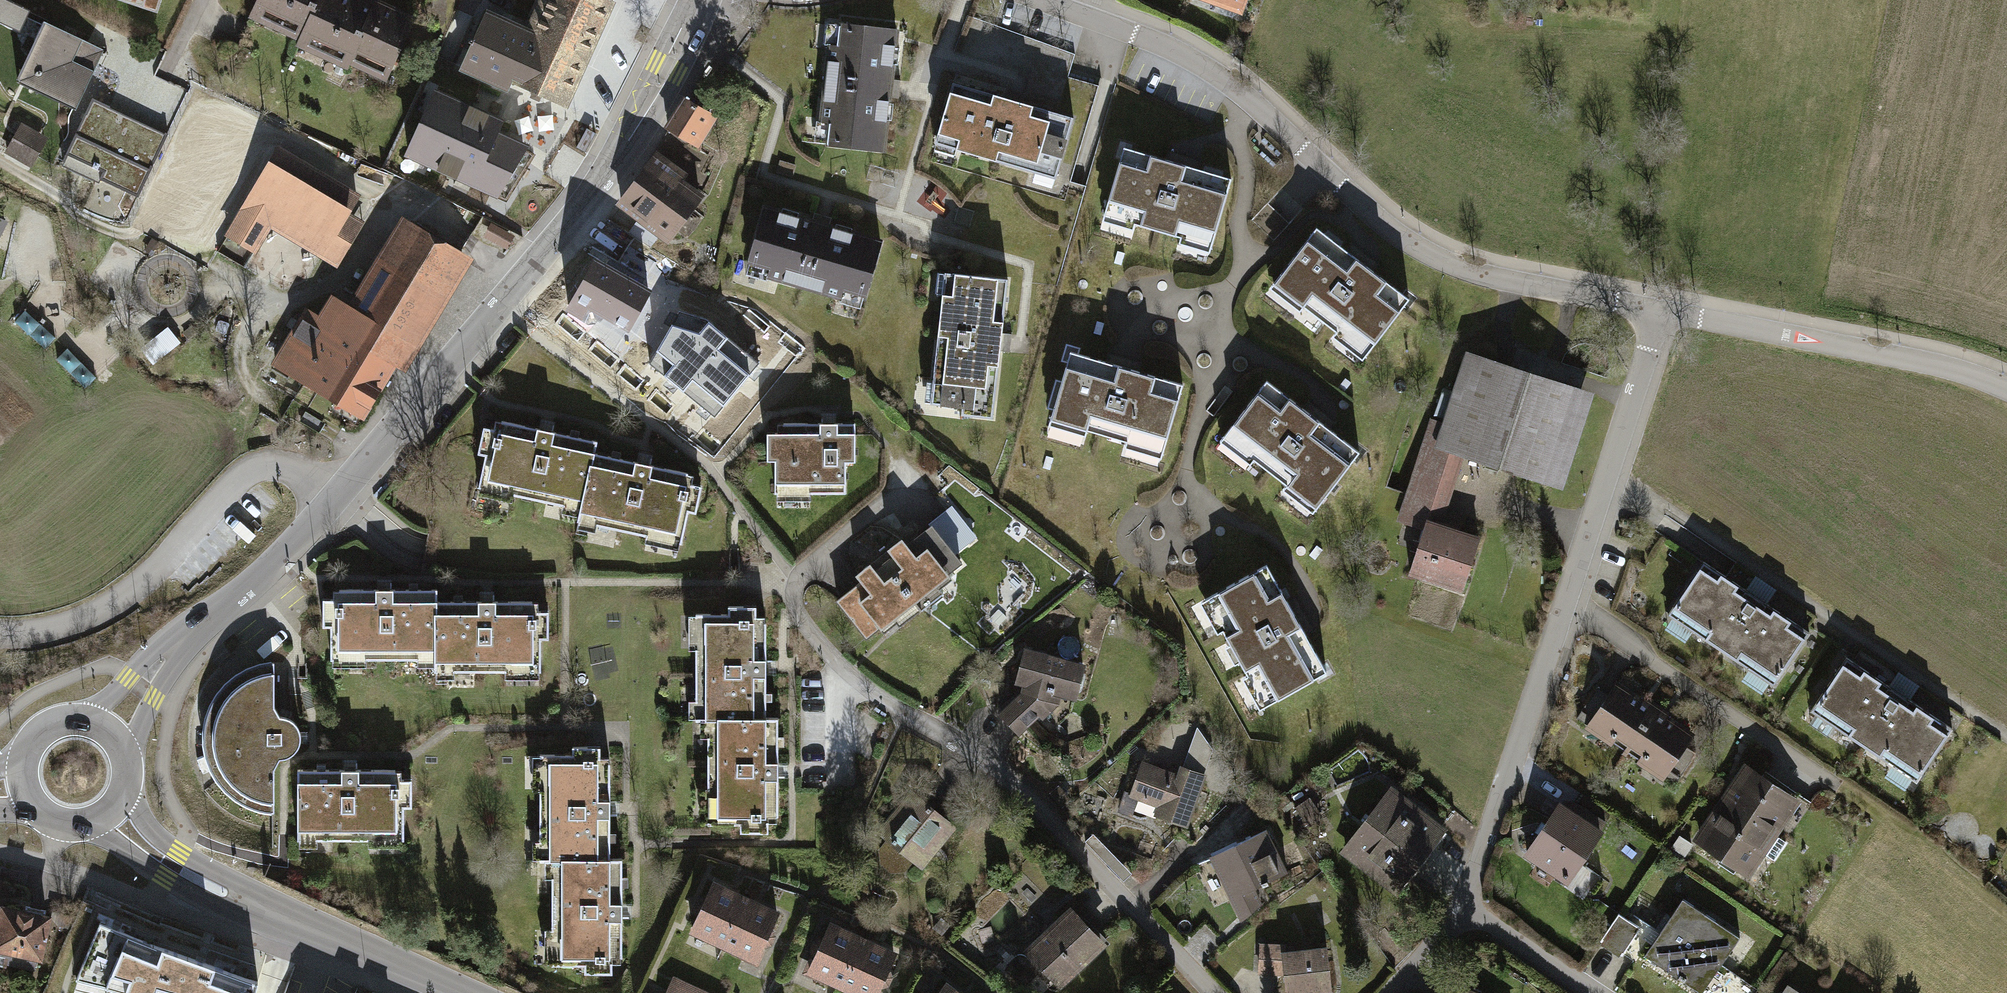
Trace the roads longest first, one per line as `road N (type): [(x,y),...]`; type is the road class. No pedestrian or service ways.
road 1 (residential): [(1217,992),(991,765),(846,682),(790,608),(798,578),(916,484)]
road 2 (residential): [(1659,311),(1454,266),(1401,237),(1226,79),(1181,52),(1076,11)]
road 3 (tertiary): [(698,0),(589,199),(339,495)]
road 4 (residential): [(0,635),(59,629),(110,609),(253,469),(278,462),(307,470),(339,495)]
road 5 (secondary): [(109,810),(169,863),(216,890),(452,992)]
road 6 (residential): [(2006,390),(1914,361),(1659,311)]
road 7 (tertiary): [(339,495),(250,587),(166,658),(111,733)]
road 8 (residential): [(1566,604),(1465,909)]
road 9 (residential): [(1566,604),(1825,780)]
road 10 (residential): [(1659,311),(1566,604)]
road 11 (residential): [(1591,992),(1465,909)]
road 12 (secondary): [(111,733),(81,718),(48,725),(26,750),(23,783)]

